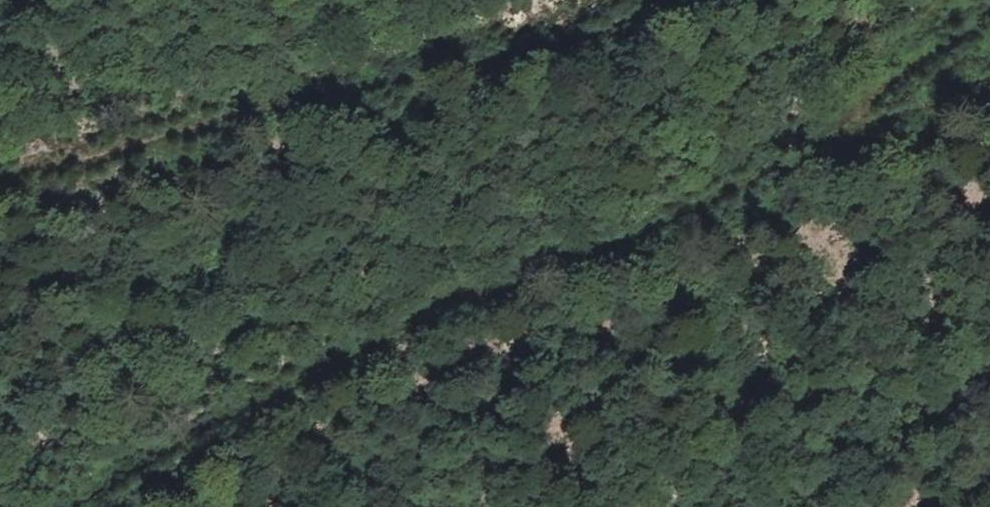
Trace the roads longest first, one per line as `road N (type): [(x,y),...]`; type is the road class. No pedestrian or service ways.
road 1 (track): [(74,506),(91,487),(266,399),(751,178),(846,122),(989,14)]
road 2 (track): [(657,0),(586,38),(162,132),(0,177)]
road 3 (track): [(846,122),(989,54)]

